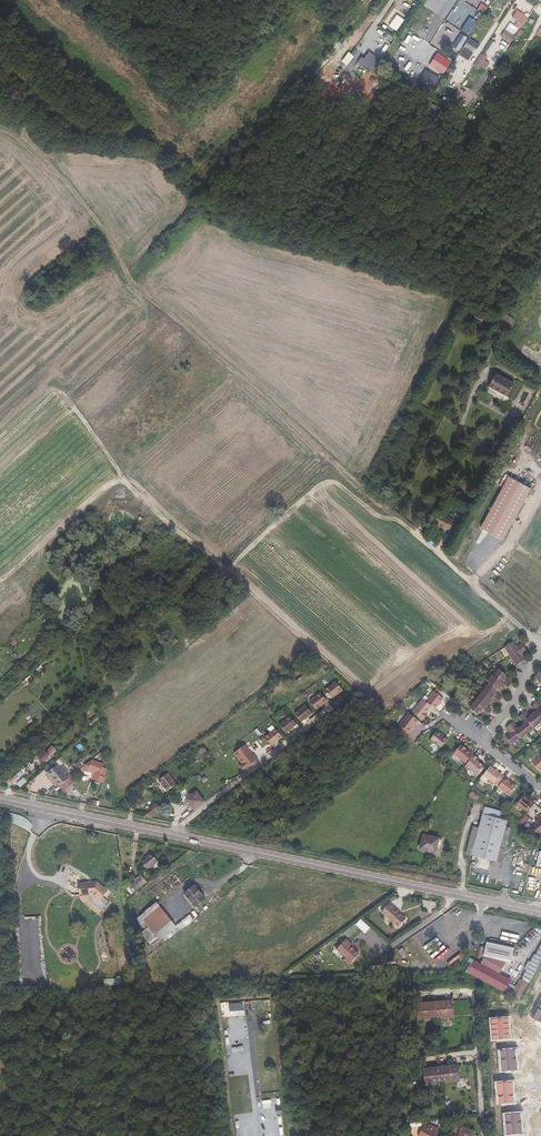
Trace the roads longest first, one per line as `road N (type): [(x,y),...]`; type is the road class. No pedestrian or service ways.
road 1 (primary): [(540,912),(0,798)]
road 2 (track): [(0,129),(32,142),(134,289),(353,481)]
road 3 (residential): [(353,481),(540,644)]

